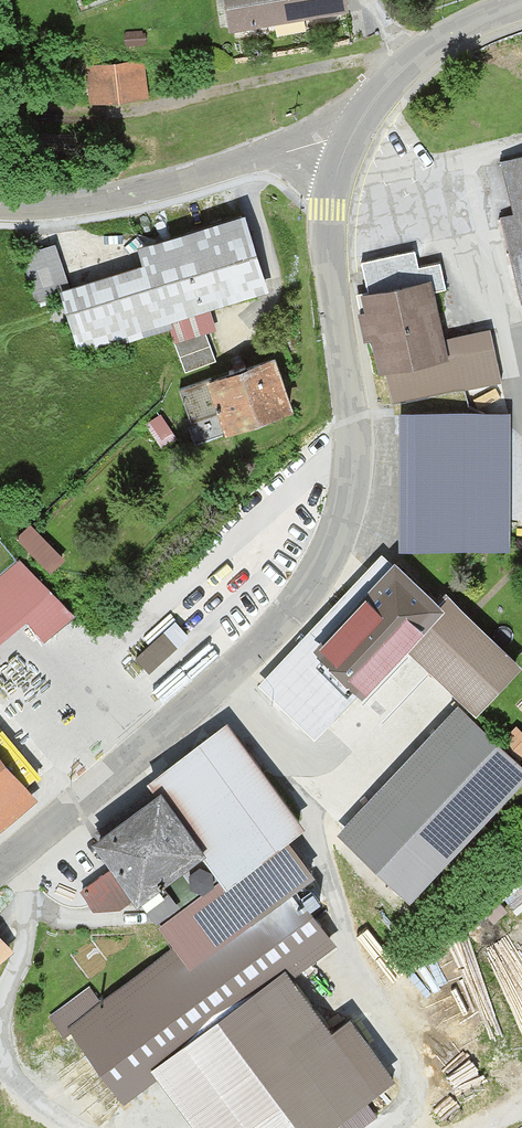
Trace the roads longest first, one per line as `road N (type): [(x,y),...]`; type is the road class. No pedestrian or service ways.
road 1 (tertiary): [(227,676),(299,596),(346,504),(353,428),(331,214),(354,138)]
road 2 (residential): [(431,1127),(412,1060),(368,989),(333,889),(318,787),(227,676)]
road 3 (unclassified): [(354,138),(128,199),(0,204)]
road 4 (track): [(420,62),(361,63),(128,112)]
road 5 (tertiary): [(27,847),(227,676)]
road 6 (tertiary): [(354,138),(404,74),(453,38),(521,7)]

